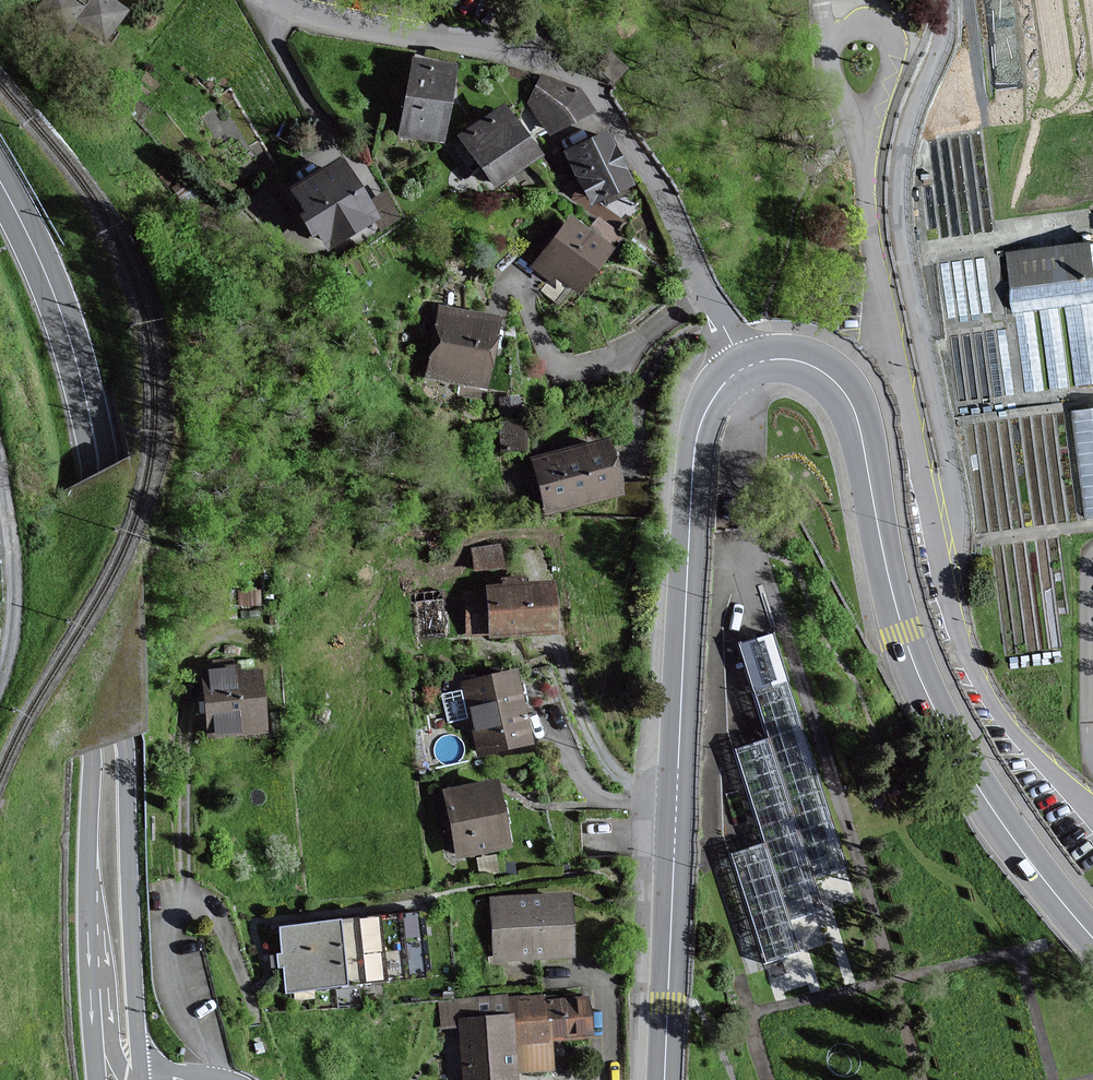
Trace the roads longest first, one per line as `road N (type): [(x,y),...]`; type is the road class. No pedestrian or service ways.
road 1 (secondary): [(663,1079),(693,456),(712,400),(744,368)]
road 2 (unclassified): [(1092,813),(985,699),(951,619),(875,275),(863,148)]
road 3 (secondary): [(744,368),(808,364),(852,406),(889,588),(918,675),(981,794),(1092,942)]
road 4 (residential): [(277,0),(349,26),(525,53),(577,76),(656,188),(744,368)]
road 5 (secondary): [(106,623),(99,471),(86,398),(59,306),(0,182)]
road 6 (secondary): [(139,1079),(127,802),(106,623)]
road 7 (secondary): [(106,623),(91,932)]
road 8 (unclassified): [(863,148),(895,55),(888,32),(868,23),(844,27),(832,50),(855,135)]
road 9 (track): [(186,898),(189,687)]
road 10 (track): [(0,679),(14,595),(0,477)]
road 11 (secondary): [(91,932),(104,1014),(126,1079)]
road 12 (secondary): [(91,932),(98,1079)]

